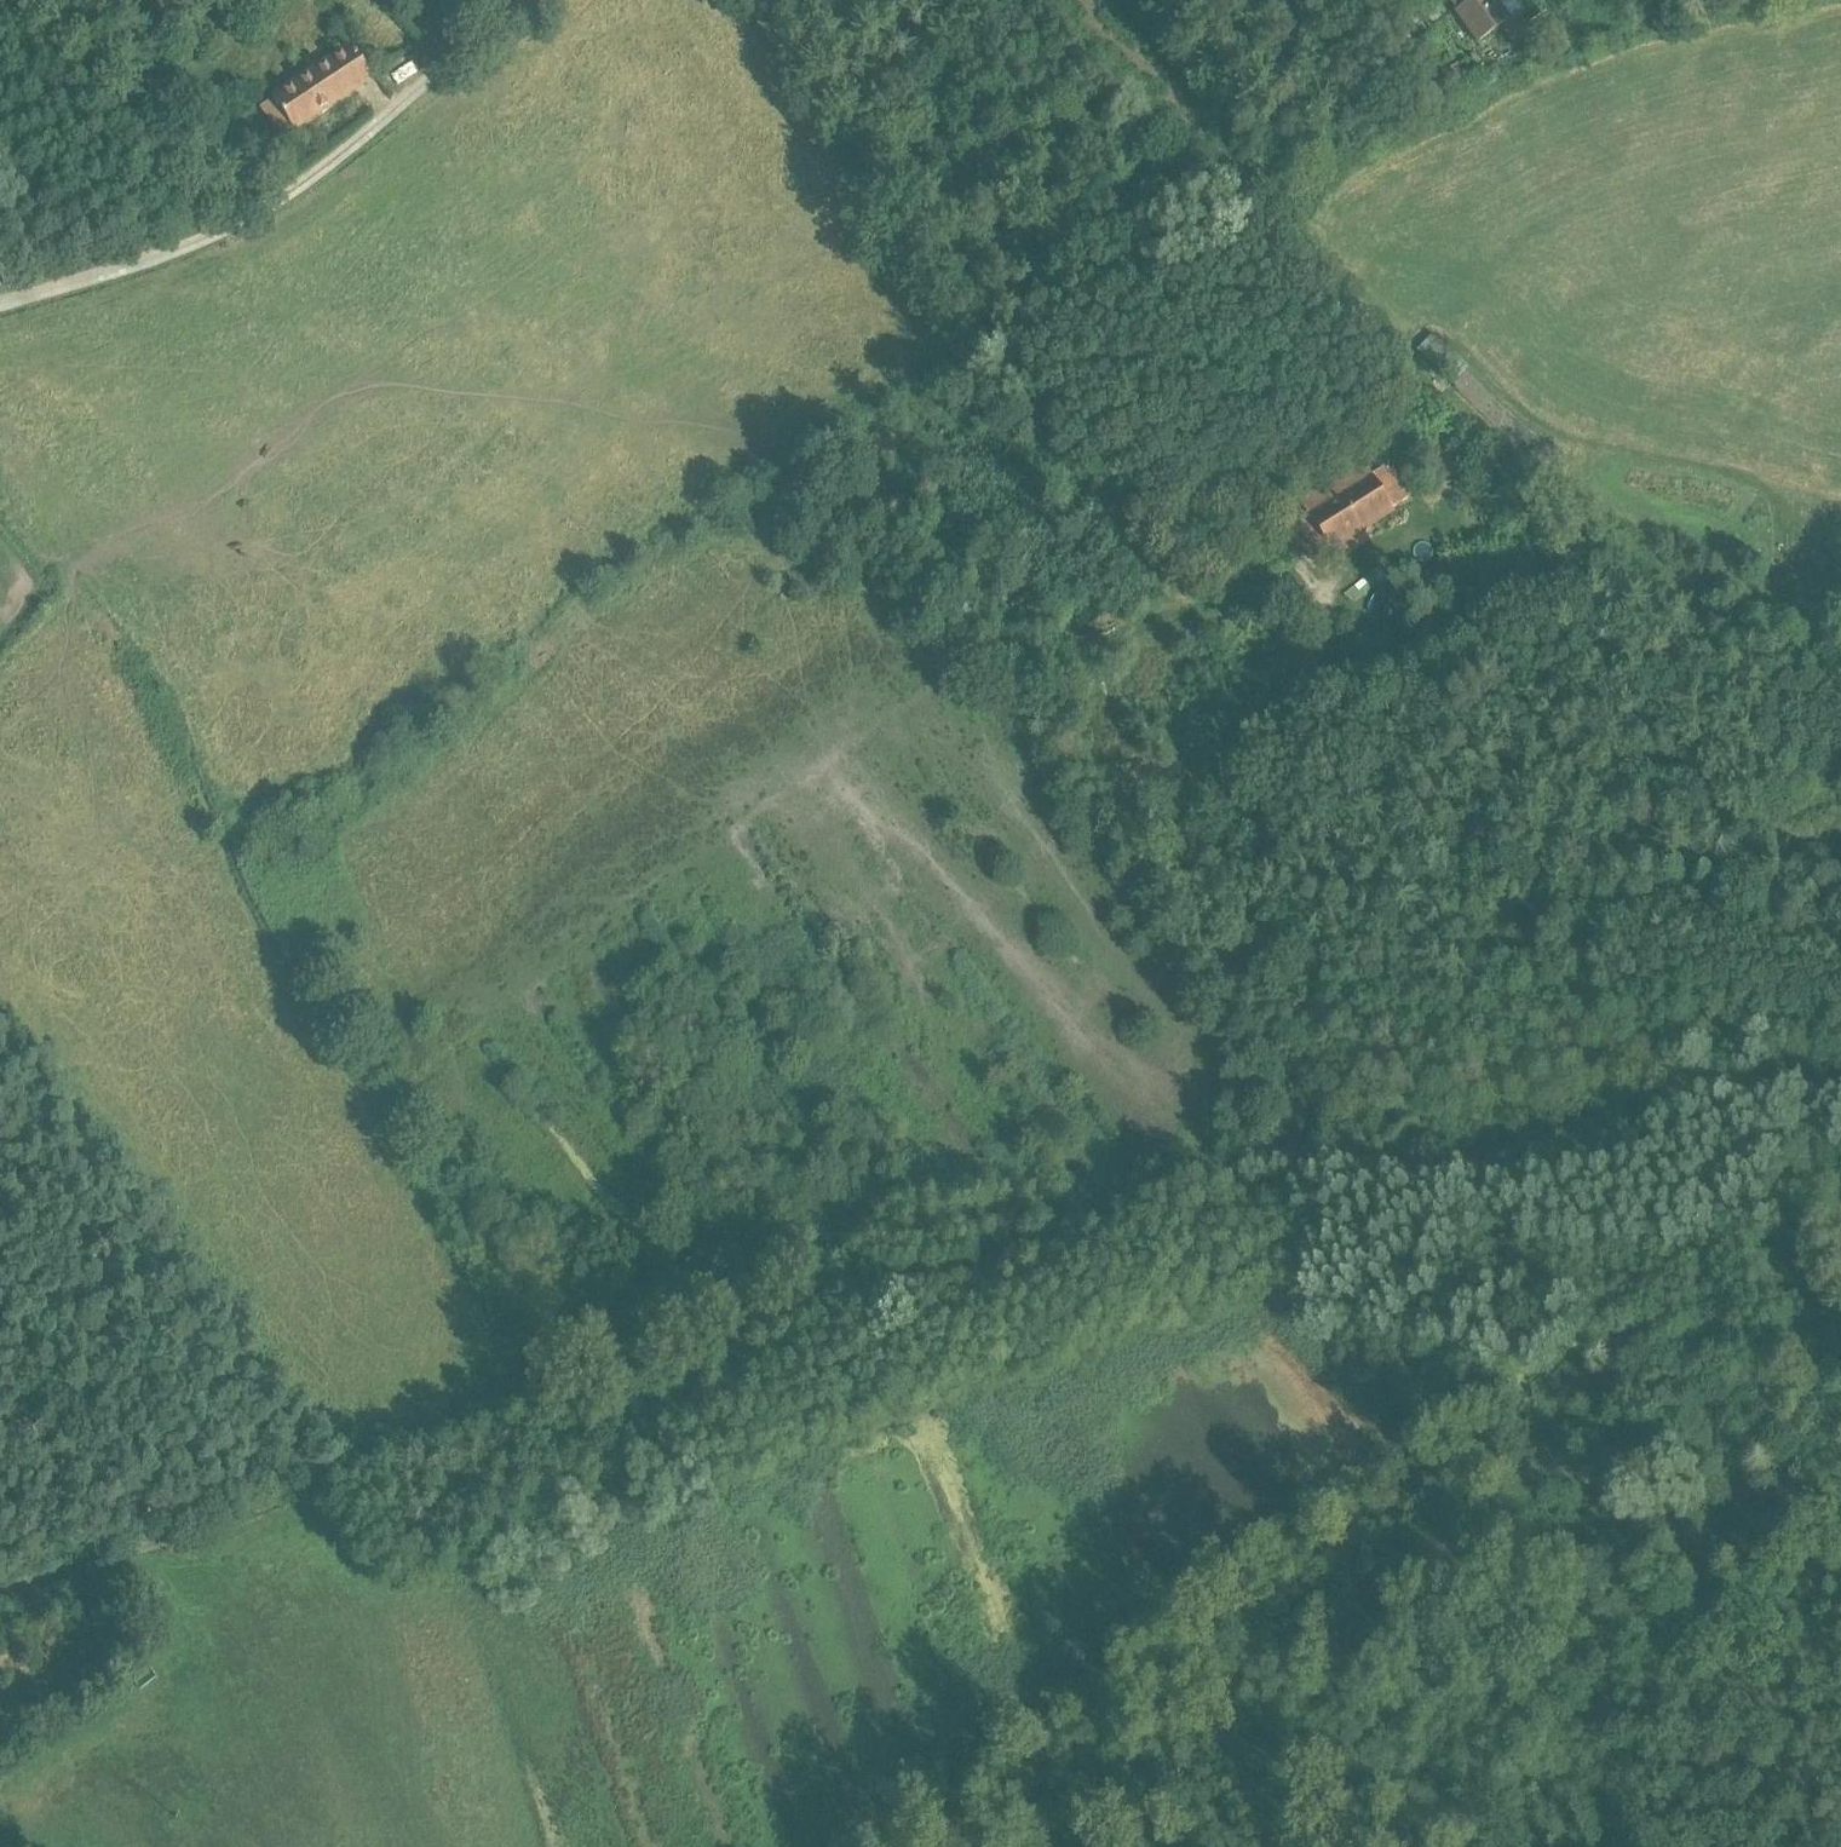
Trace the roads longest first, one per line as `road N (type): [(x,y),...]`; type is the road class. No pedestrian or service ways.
road 1 (track): [(0,1596),(846,1300),(1143,1205),(1197,1175),(1272,1151),(1316,1116),(1295,1074),(1234,1000),(1285,721),(1302,688)]
road 2 (track): [(0,298),(240,227),(537,0)]

